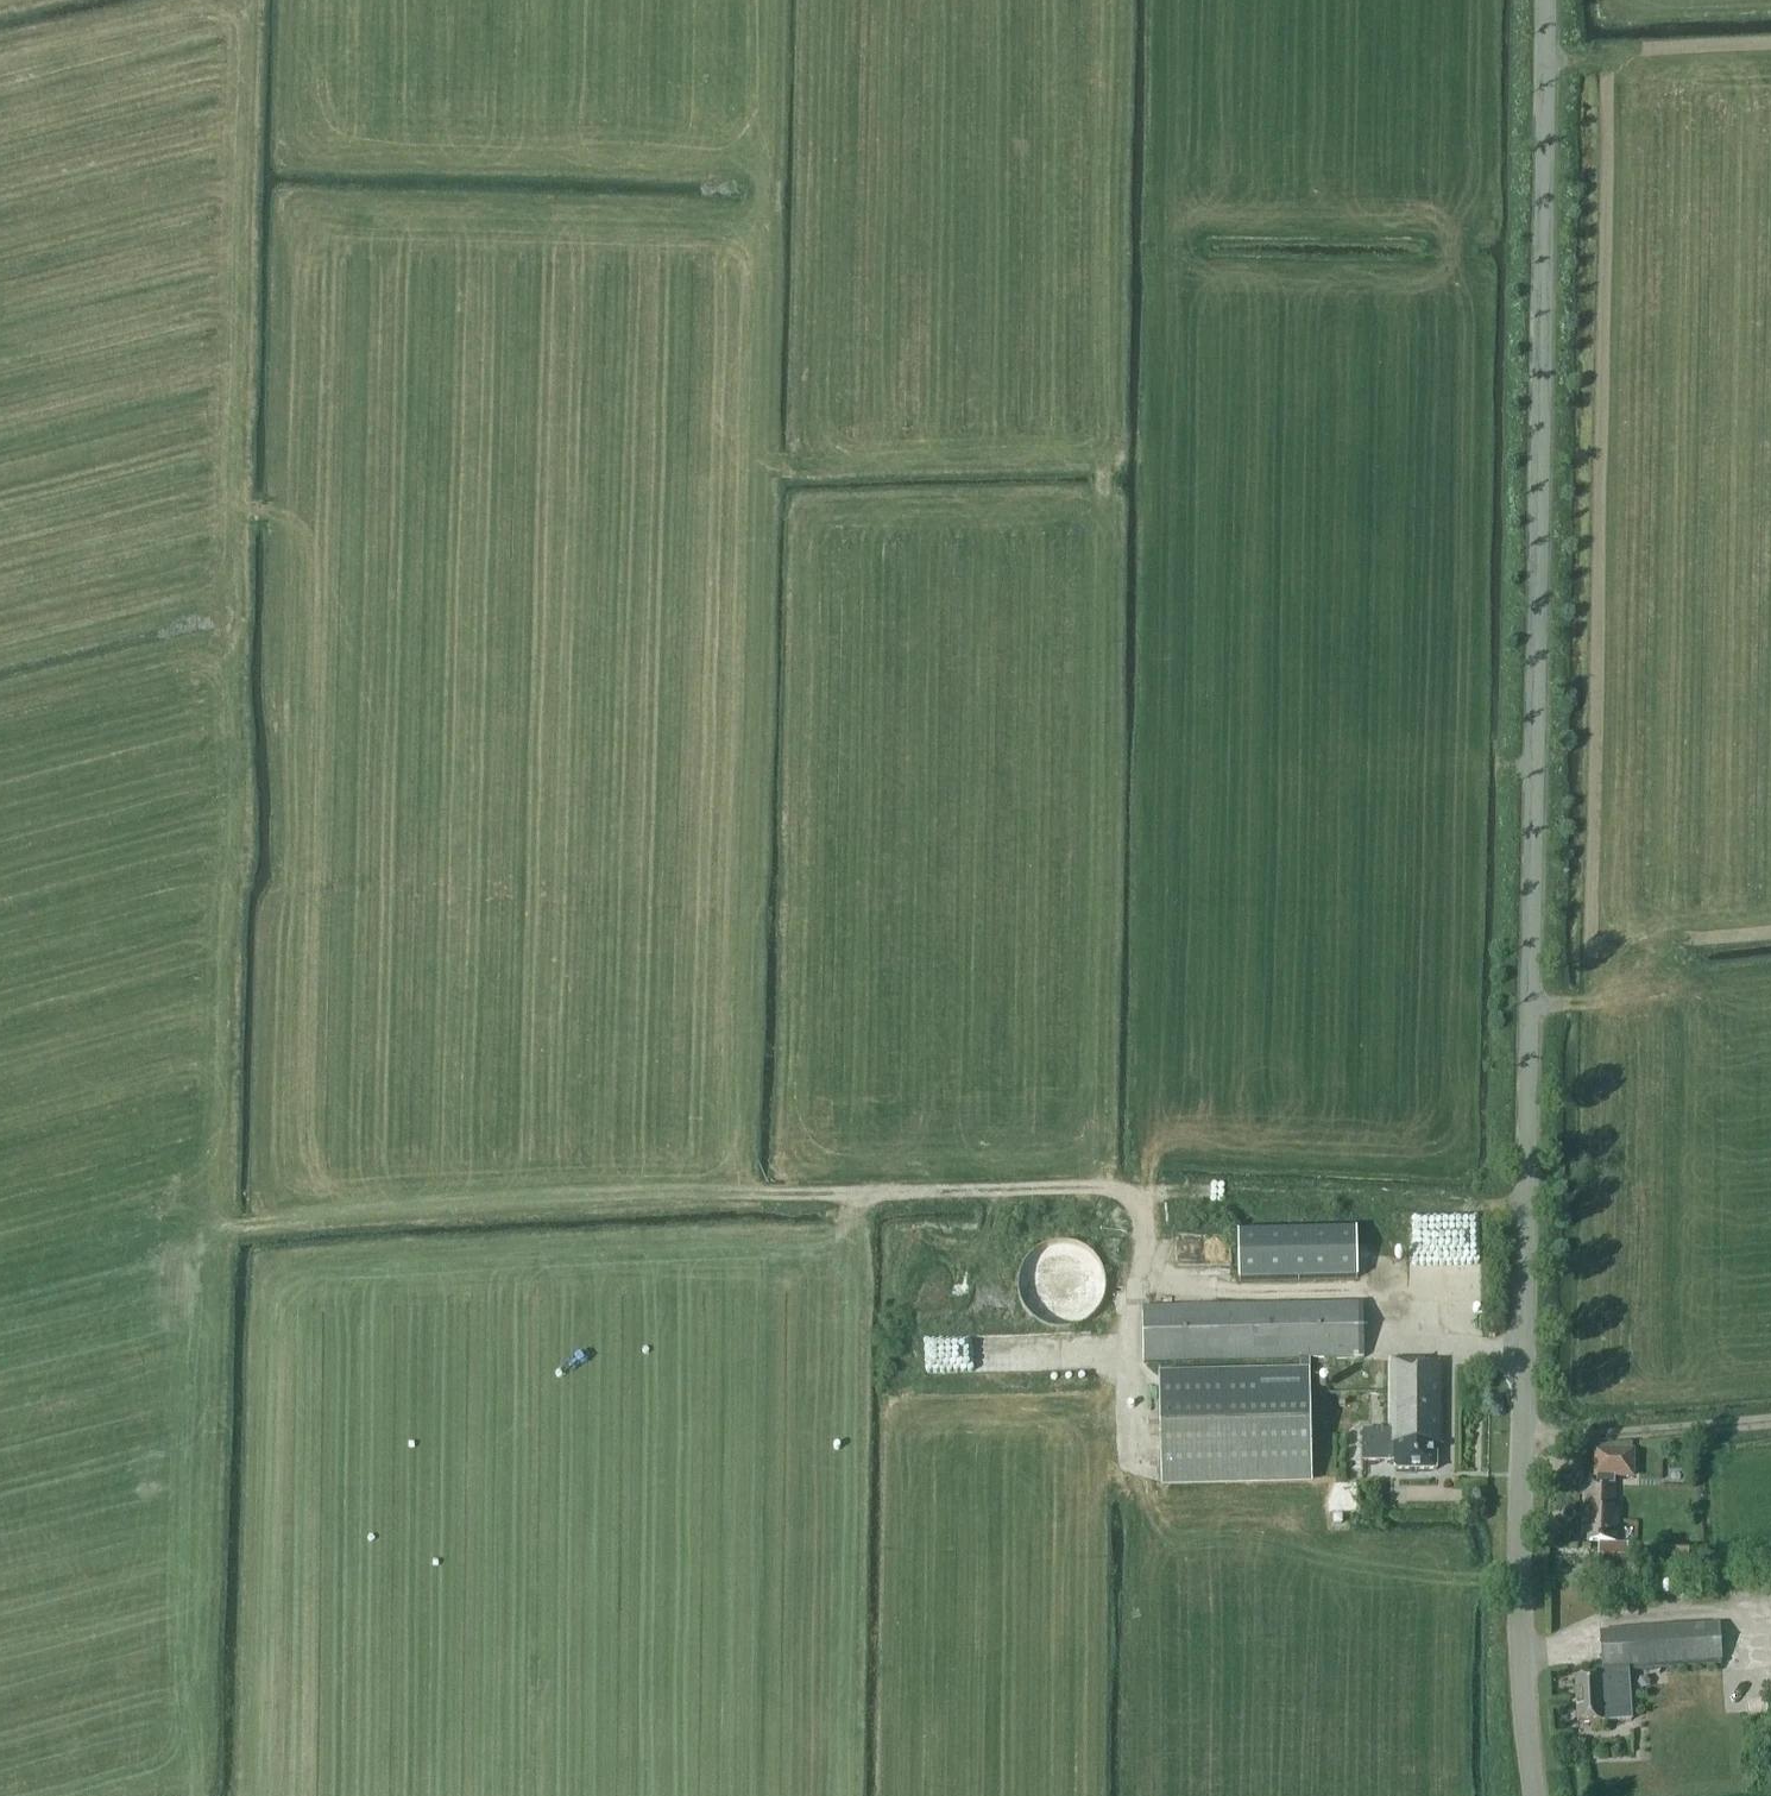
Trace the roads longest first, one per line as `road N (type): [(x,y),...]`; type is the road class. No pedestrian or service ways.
road 1 (tertiary): [(1520,1444),(1552,0)]
road 2 (tertiary): [(1539,1795),(1527,1709),(1520,1444)]
road 3 (unclassified): [(1520,1444),(1770,1424)]

